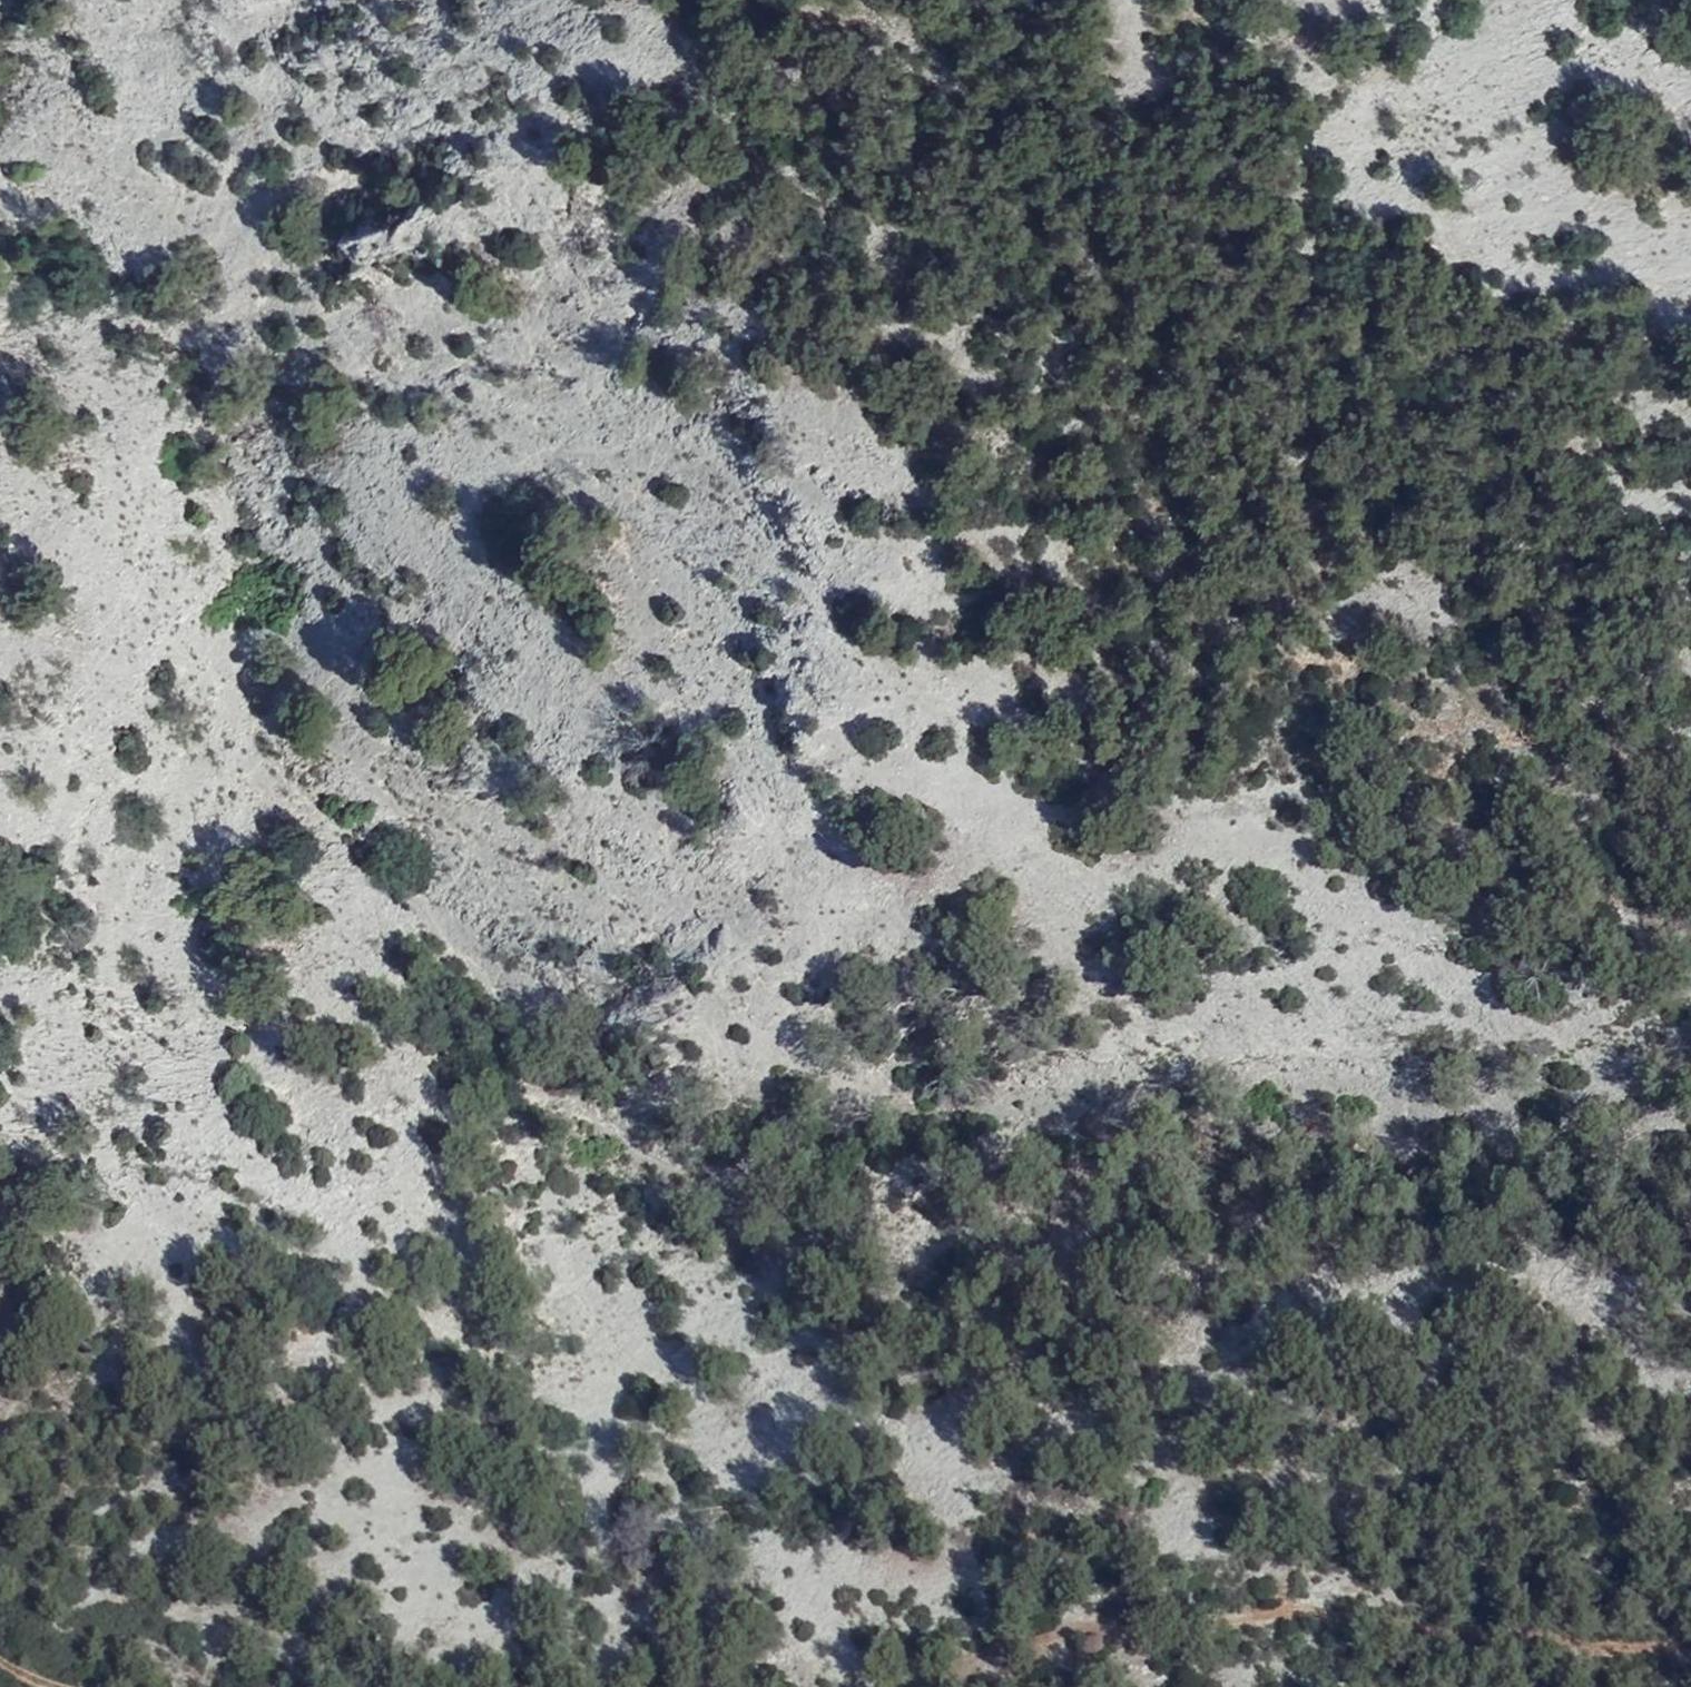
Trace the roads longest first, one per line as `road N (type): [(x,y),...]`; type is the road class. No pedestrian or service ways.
road 1 (track): [(1690,1648),(1592,1650),(1332,1617),(1252,1618),(1167,1633),(1091,1622),(993,1646),(895,1686)]

